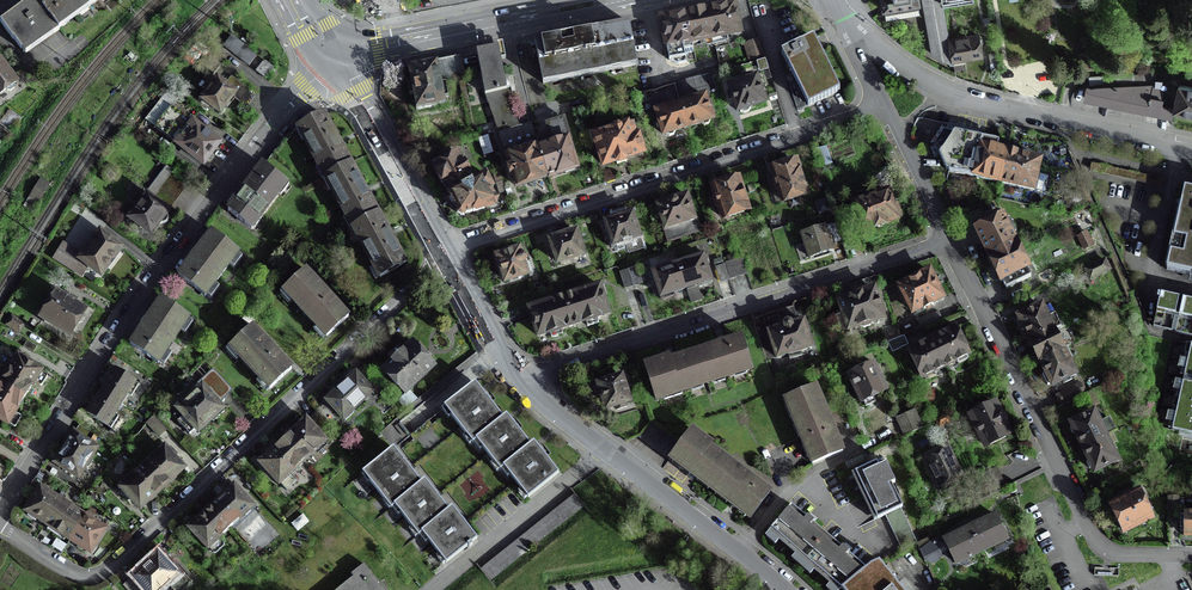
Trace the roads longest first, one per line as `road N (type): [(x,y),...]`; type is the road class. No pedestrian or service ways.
road 1 (residential): [(446,255),(102,573),(73,572),(0,527)]
road 2 (residential): [(333,47),(158,279),(0,516)]
road 3 (residential): [(885,105),(446,255)]
road 4 (residential): [(950,242),(523,380)]
road 5 (residential): [(1191,556),(1114,555),(1098,544),(950,242)]
road 6 (residential): [(845,19),(894,61),(959,95),(1191,151)]
road 7 (primary): [(602,0),(333,47)]
road 8 (residential): [(333,47),(446,255)]
road 9 (residential): [(604,450),(787,589)]
road 10 (residential): [(604,450),(433,589)]
road 11 (residential): [(950,242),(885,105)]
road 12 (residential): [(446,255),(523,380)]

